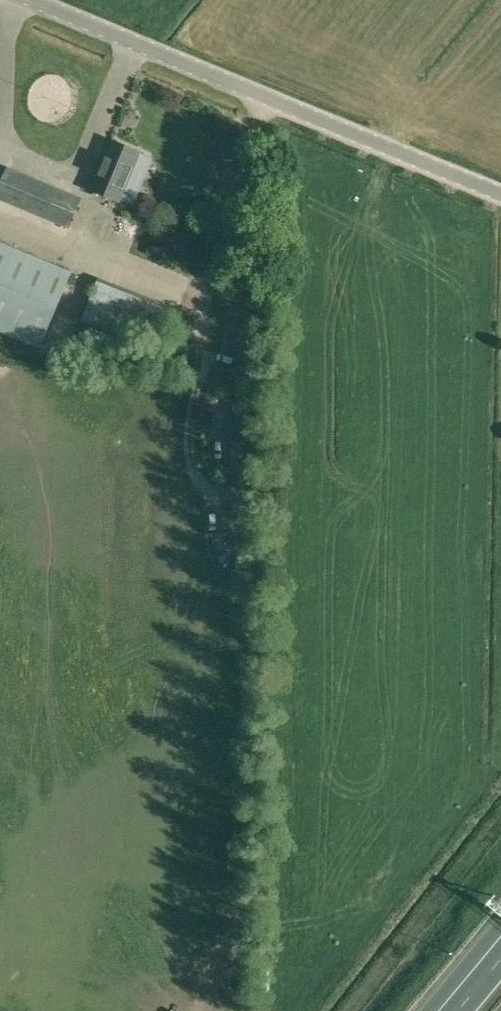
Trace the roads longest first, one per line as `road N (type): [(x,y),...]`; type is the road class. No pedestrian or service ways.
road 1 (unclassified): [(500,191),(33,0)]

